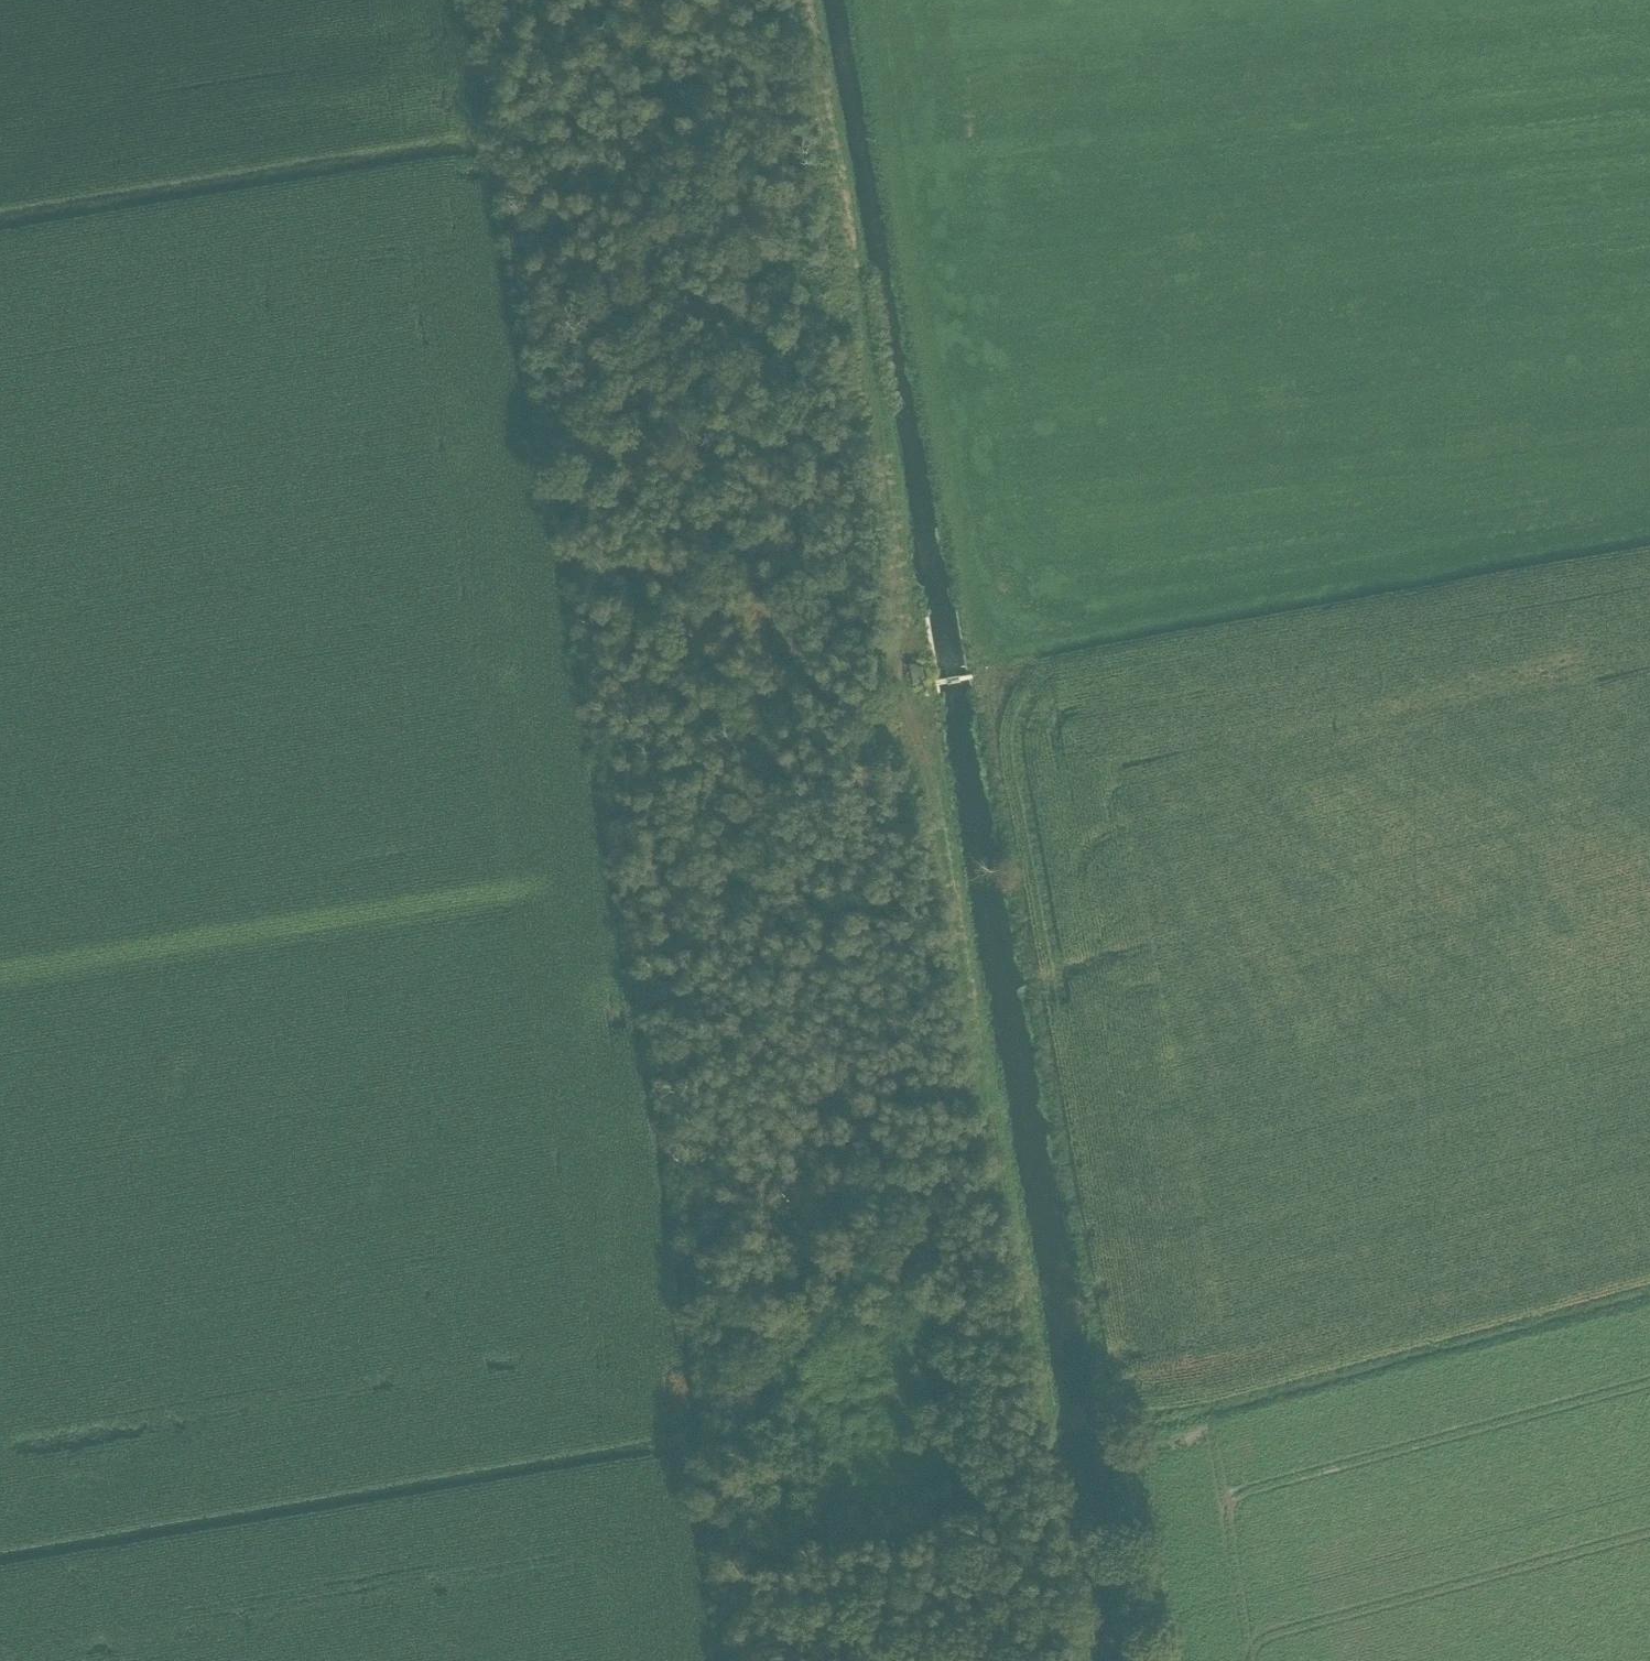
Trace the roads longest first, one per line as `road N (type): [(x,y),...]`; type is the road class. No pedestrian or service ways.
road 1 (track): [(1094,1660),(933,741),(904,700),(902,567),(807,0)]

